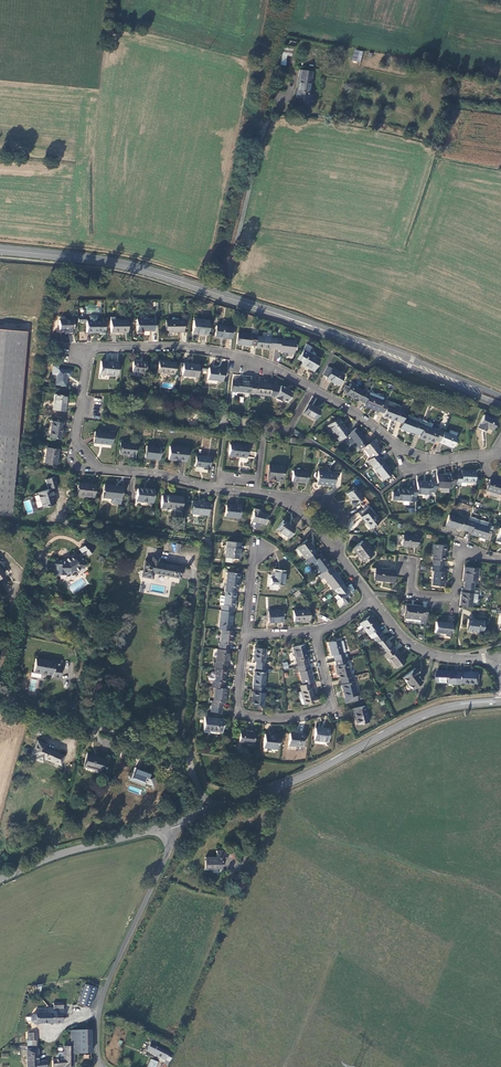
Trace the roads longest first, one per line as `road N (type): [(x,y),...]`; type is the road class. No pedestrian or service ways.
road 1 (secondary): [(0,250),(168,277),(500,402)]
road 2 (residential): [(257,490),(99,470),(76,440),(90,348),(209,350),(274,367),(311,388)]
road 3 (tertiary): [(206,813),(307,778),(426,713),(500,701)]
road 4 (unclassified): [(206,813),(189,750),(210,541)]
road 5 (unclassified): [(171,825),(104,992),(97,1039),(103,1066)]
road 6 (residential): [(317,633),(334,703),(288,719),(237,713),(246,636)]
road 7 (residential): [(311,388),(407,451),(435,460),(483,455)]
road 8 (tertiary): [(0,883),(59,856),(171,825)]
road 9 (residential): [(374,598),(284,497),(257,490)]
road 10 (residential): [(500,559),(460,552),(454,595),(411,591),(406,567)]
road 11 (residential): [(498,658),(457,660),(415,648),(374,598)]

